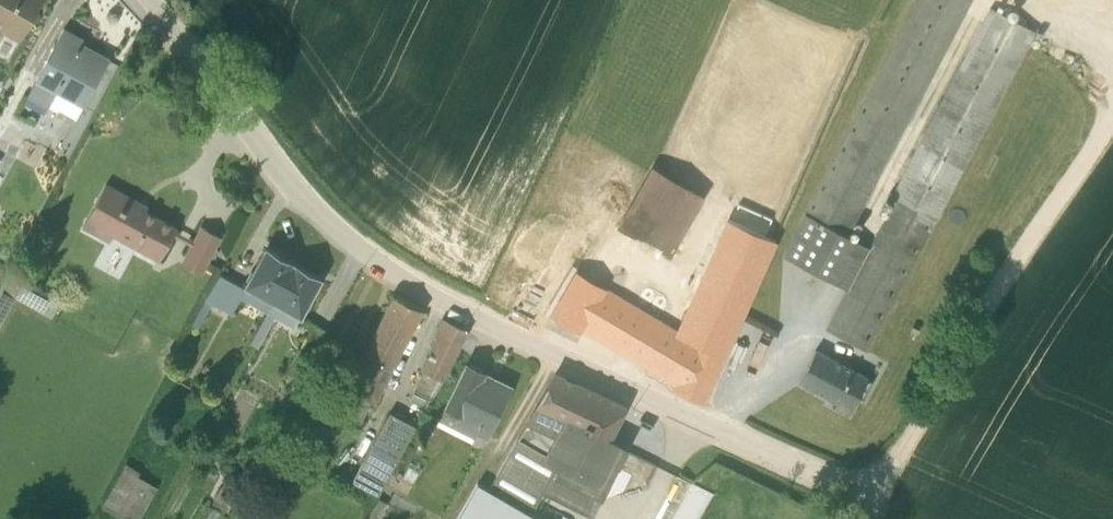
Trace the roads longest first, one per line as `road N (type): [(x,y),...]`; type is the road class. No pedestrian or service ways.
road 1 (unclassified): [(159,0),(294,181),(419,281),(587,367),(872,494)]
road 2 (track): [(872,494),(1052,194),(1112,112)]

